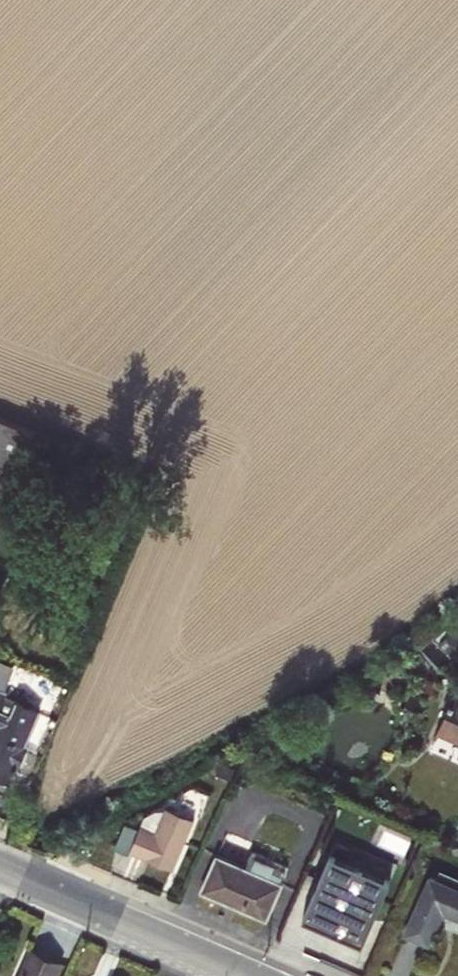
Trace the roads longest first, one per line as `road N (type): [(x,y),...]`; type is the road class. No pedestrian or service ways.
road 1 (residential): [(0,864),(262,975)]

